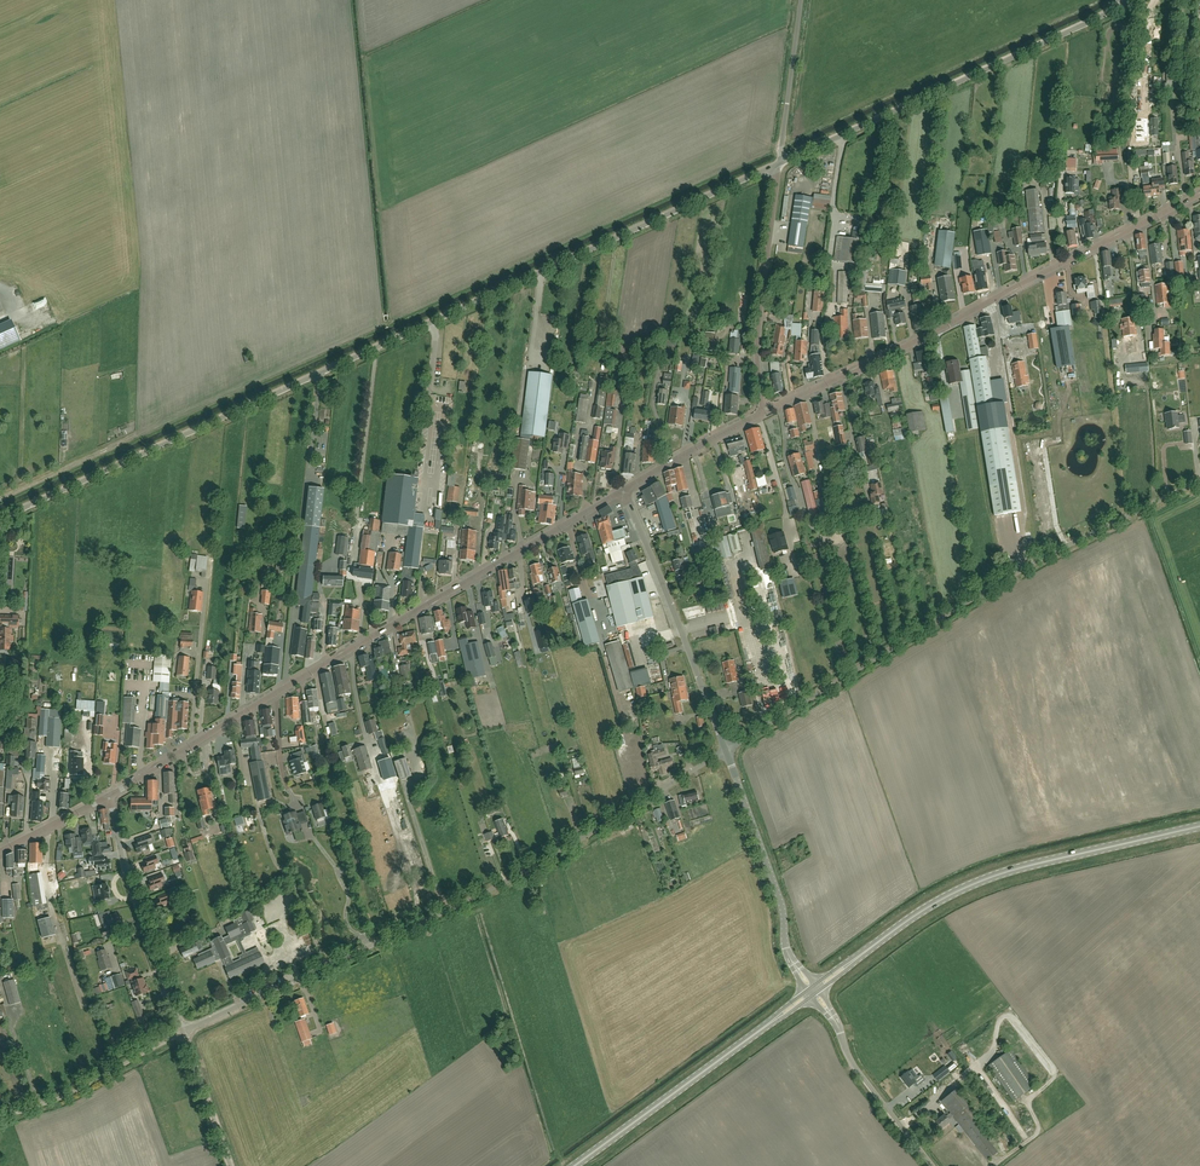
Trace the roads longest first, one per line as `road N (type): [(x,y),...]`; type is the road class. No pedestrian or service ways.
road 1 (unclassified): [(0,519),(779,163)]
road 2 (residential): [(110,796),(622,490)]
road 3 (unclassified): [(726,750),(1022,569),(1199,481)]
road 4 (residential): [(765,411),(1199,194)]
road 5 (unclassified): [(322,967),(504,882),(726,750)]
road 6 (secondary): [(814,991),(921,912),(985,879),(1199,826)]
road 7 (unclassified): [(779,163),(1129,0)]
road 8 (secondary): [(574,1165),(814,991)]
road 9 (residential): [(726,750),(622,490)]
road 10 (unclassified): [(814,991),(786,949),(780,903),(726,750)]
road 11 (unclassified): [(765,411),(758,343),(779,163)]
road 12 (residential): [(183,1032),(126,869),(110,796)]
road 13 (unclassified): [(933,1165),(848,1056),(814,991)]
road 14 (residential): [(0,1118),(69,1093),(183,1032)]
road 15 (unclassified): [(779,163),(800,0)]
road 16 (residential): [(622,490),(765,411)]
road 17 (unclassified): [(322,967),(183,1032)]
road 18 (unclassified): [(231,1165),(183,1032)]
road 19 (residential): [(0,852),(110,796)]

